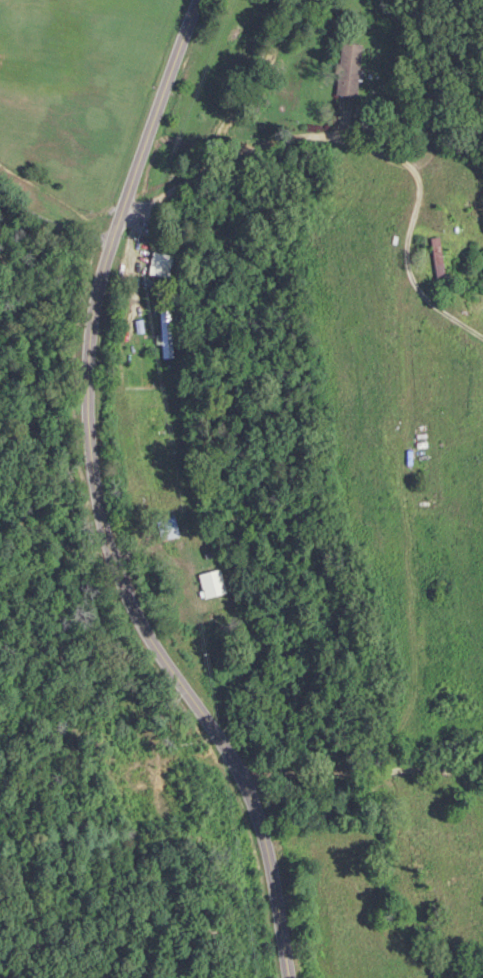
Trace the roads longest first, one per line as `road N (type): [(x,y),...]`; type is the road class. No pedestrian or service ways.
road 1 (tertiary): [(292,977),(278,896),(244,789),(123,595),(97,505),(89,361),(101,280),(201,0)]
road 2 (residential): [(142,211),(248,153),(301,134),(407,160),(422,180),(414,279),(437,311),(482,339)]
road 3 (residential): [(240,781),(482,771)]

